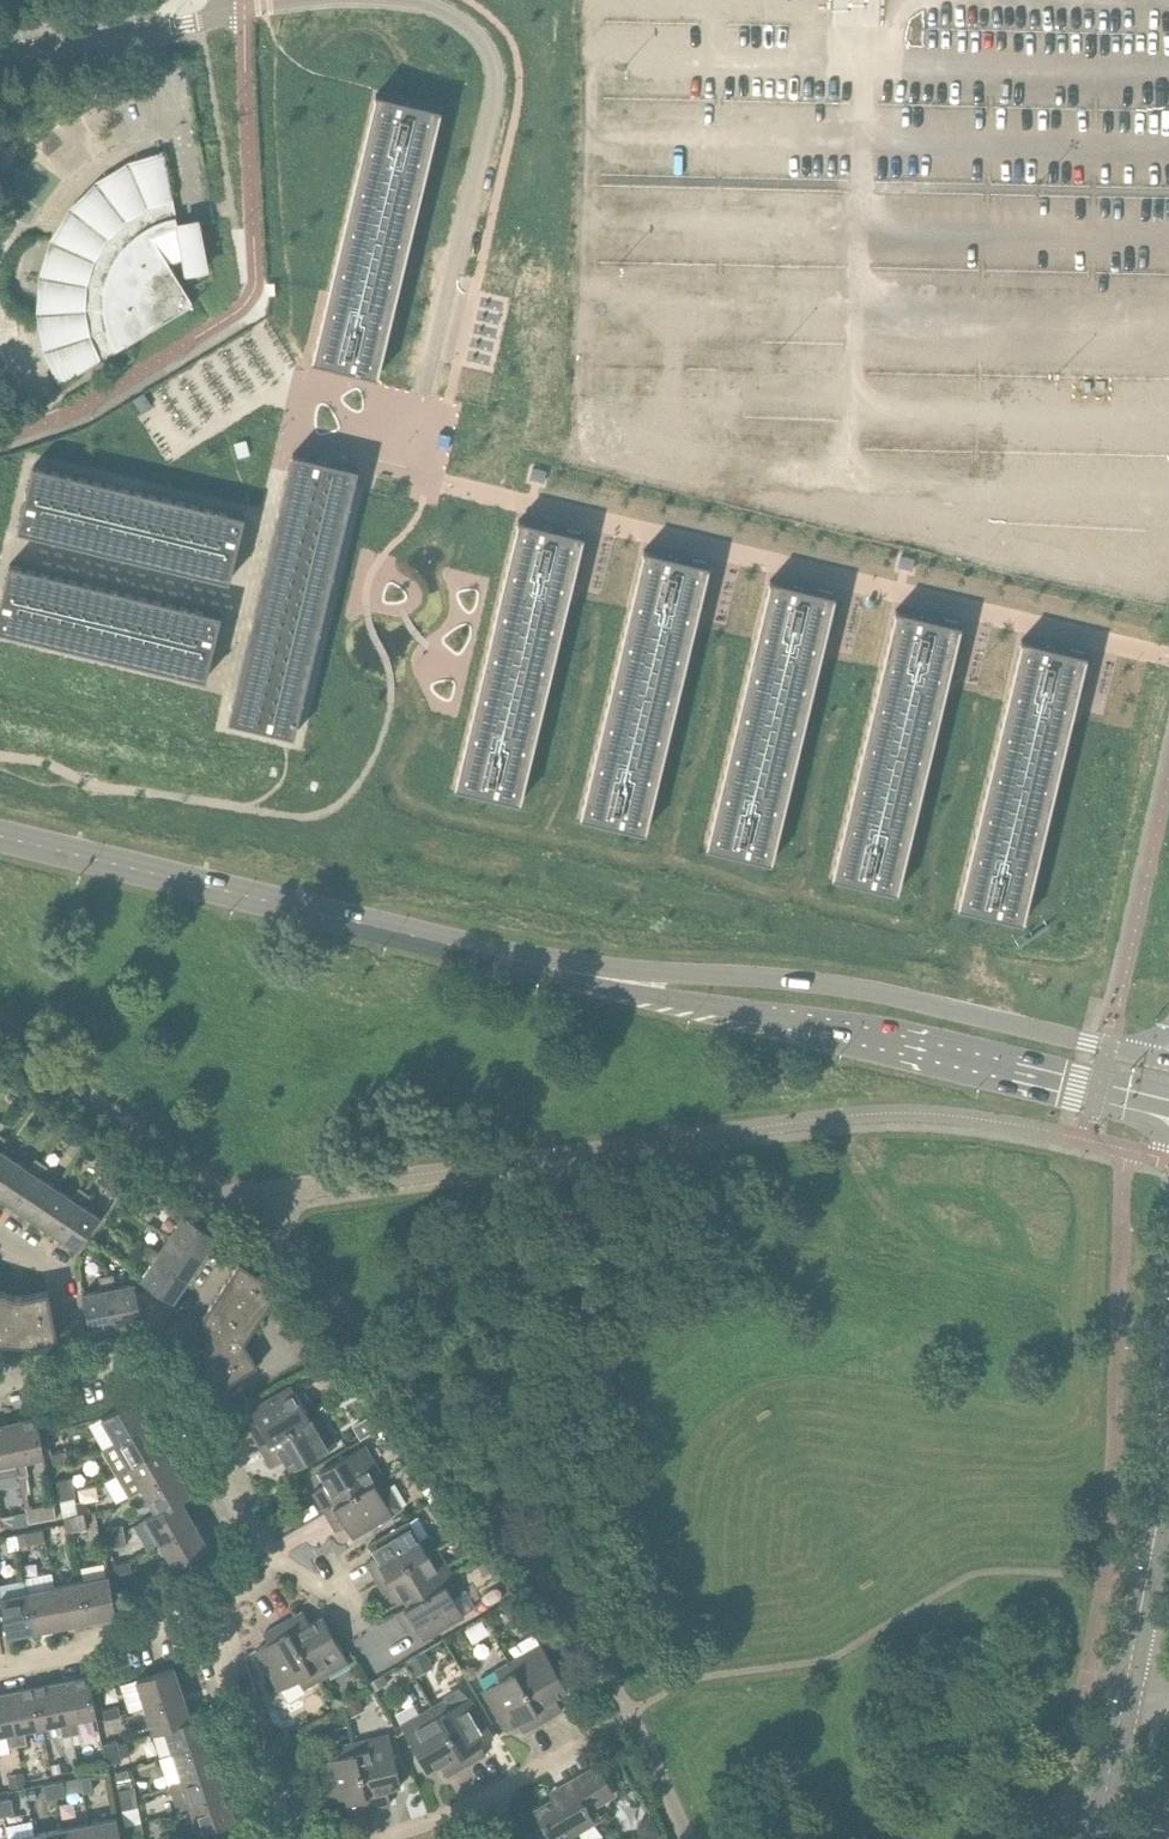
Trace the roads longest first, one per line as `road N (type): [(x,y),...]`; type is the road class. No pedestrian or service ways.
road 1 (secondary): [(576,972),(1168,1112)]
road 2 (secondary): [(1168,1061),(857,993),(576,972)]
road 3 (secondary): [(576,972),(0,835)]
road 4 (residential): [(413,0),(476,32),(496,73),(424,392)]
road 5 (tertiary): [(1127,1677),(1168,1417)]
road 6 (residential): [(292,1838),(207,1619)]
road 7 (residential): [(224,14),(0,52)]
road 8 (residential): [(0,1661),(207,1619)]
road 9 (residential): [(253,1546),(187,1413),(149,1365)]
road 10 (residential): [(73,1370),(51,1265),(0,1232)]
road 11 (tertiary): [(1100,1838),(1127,1677)]
road 12 (residential): [(240,1248),(149,1365)]
road 13 (residential): [(503,1792),(628,1716)]
road 14 (residential): [(375,1838),(503,1792)]
road 15 (residential): [(253,1546),(365,1623)]

